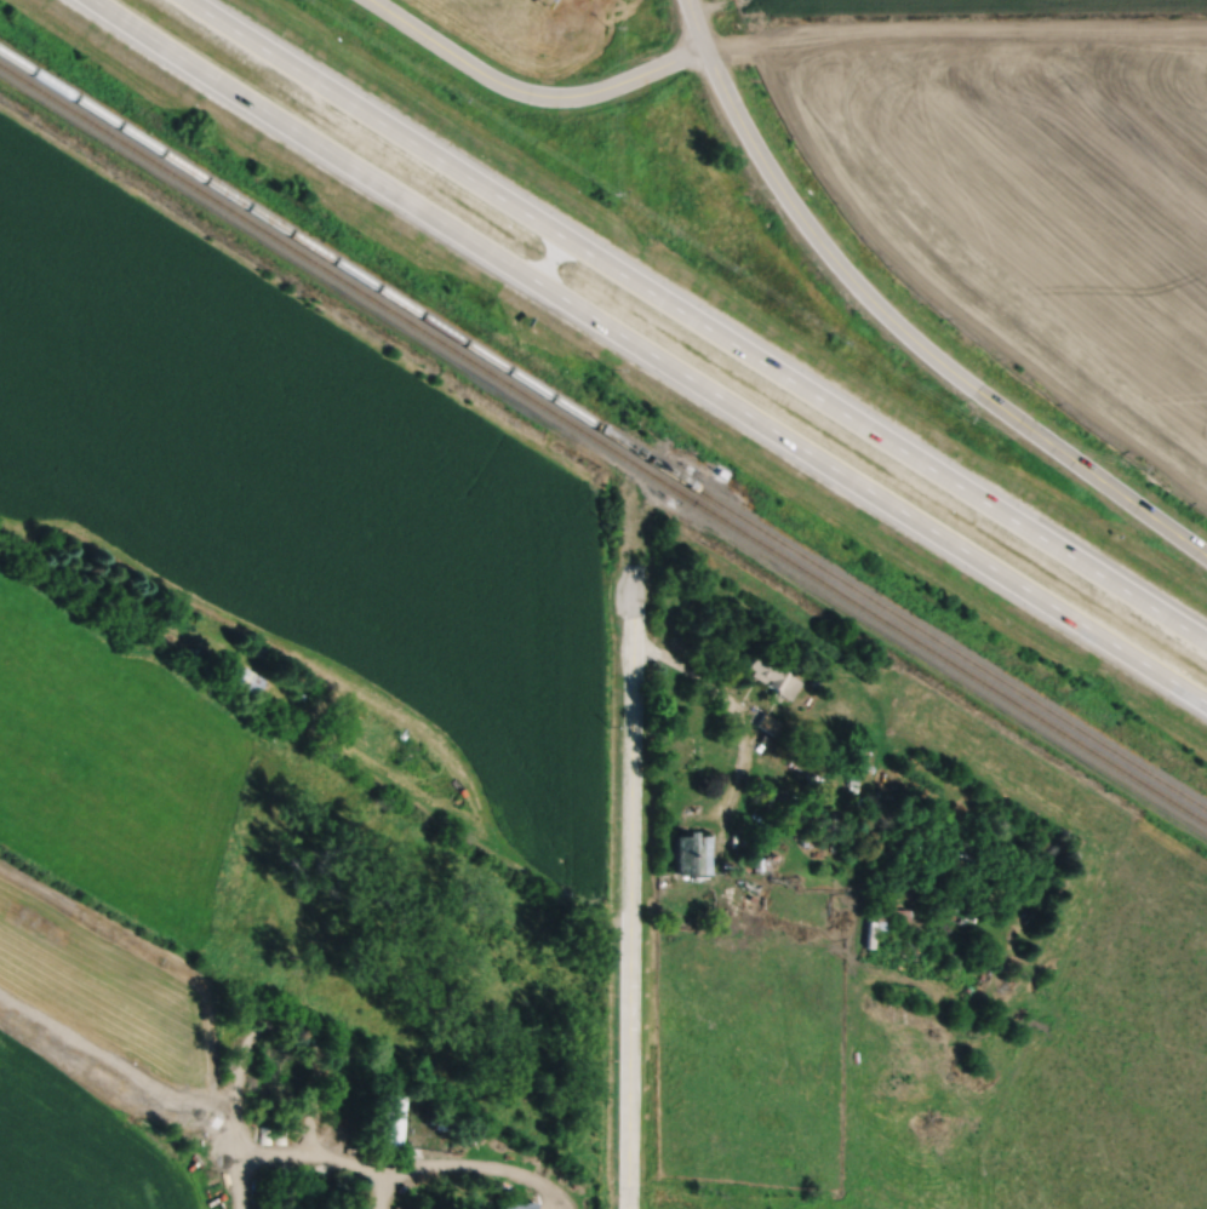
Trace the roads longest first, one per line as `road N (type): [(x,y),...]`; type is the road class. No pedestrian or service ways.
road 1 (motorway): [(96,0),(1206,702)]
road 2 (motorway): [(1206,642),(187,0)]
road 3 (residential): [(1206,556),(973,388),(874,303),(772,174),(704,46),(595,91),(539,94),(493,79),(373,0)]
road 4 (residential): [(628,1208),(635,572)]

